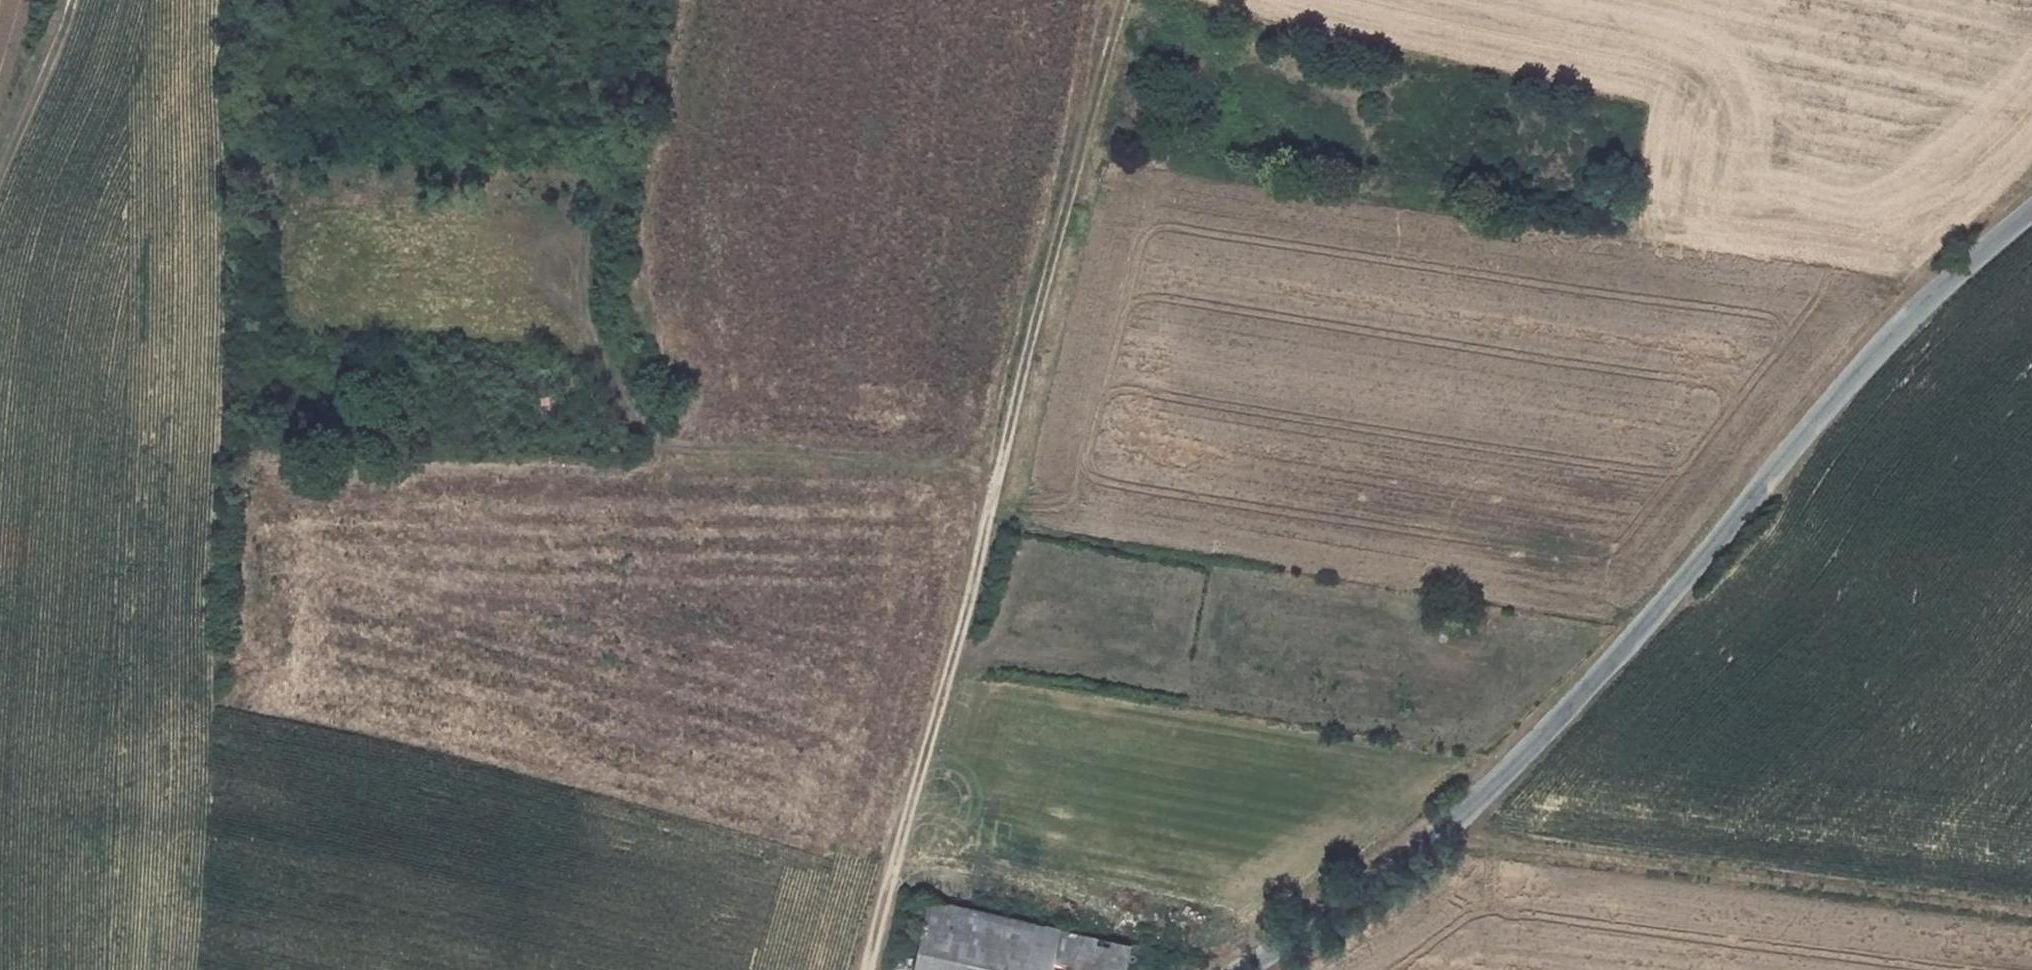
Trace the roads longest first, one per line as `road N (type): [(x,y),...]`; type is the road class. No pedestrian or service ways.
road 1 (unclassified): [(1244,969),(1349,904),(1490,785),(1690,581),(1817,420),(1951,281),(2031,217)]
road 2 (track): [(881,969),(1139,0)]
road 3 (track): [(67,0),(0,162)]

